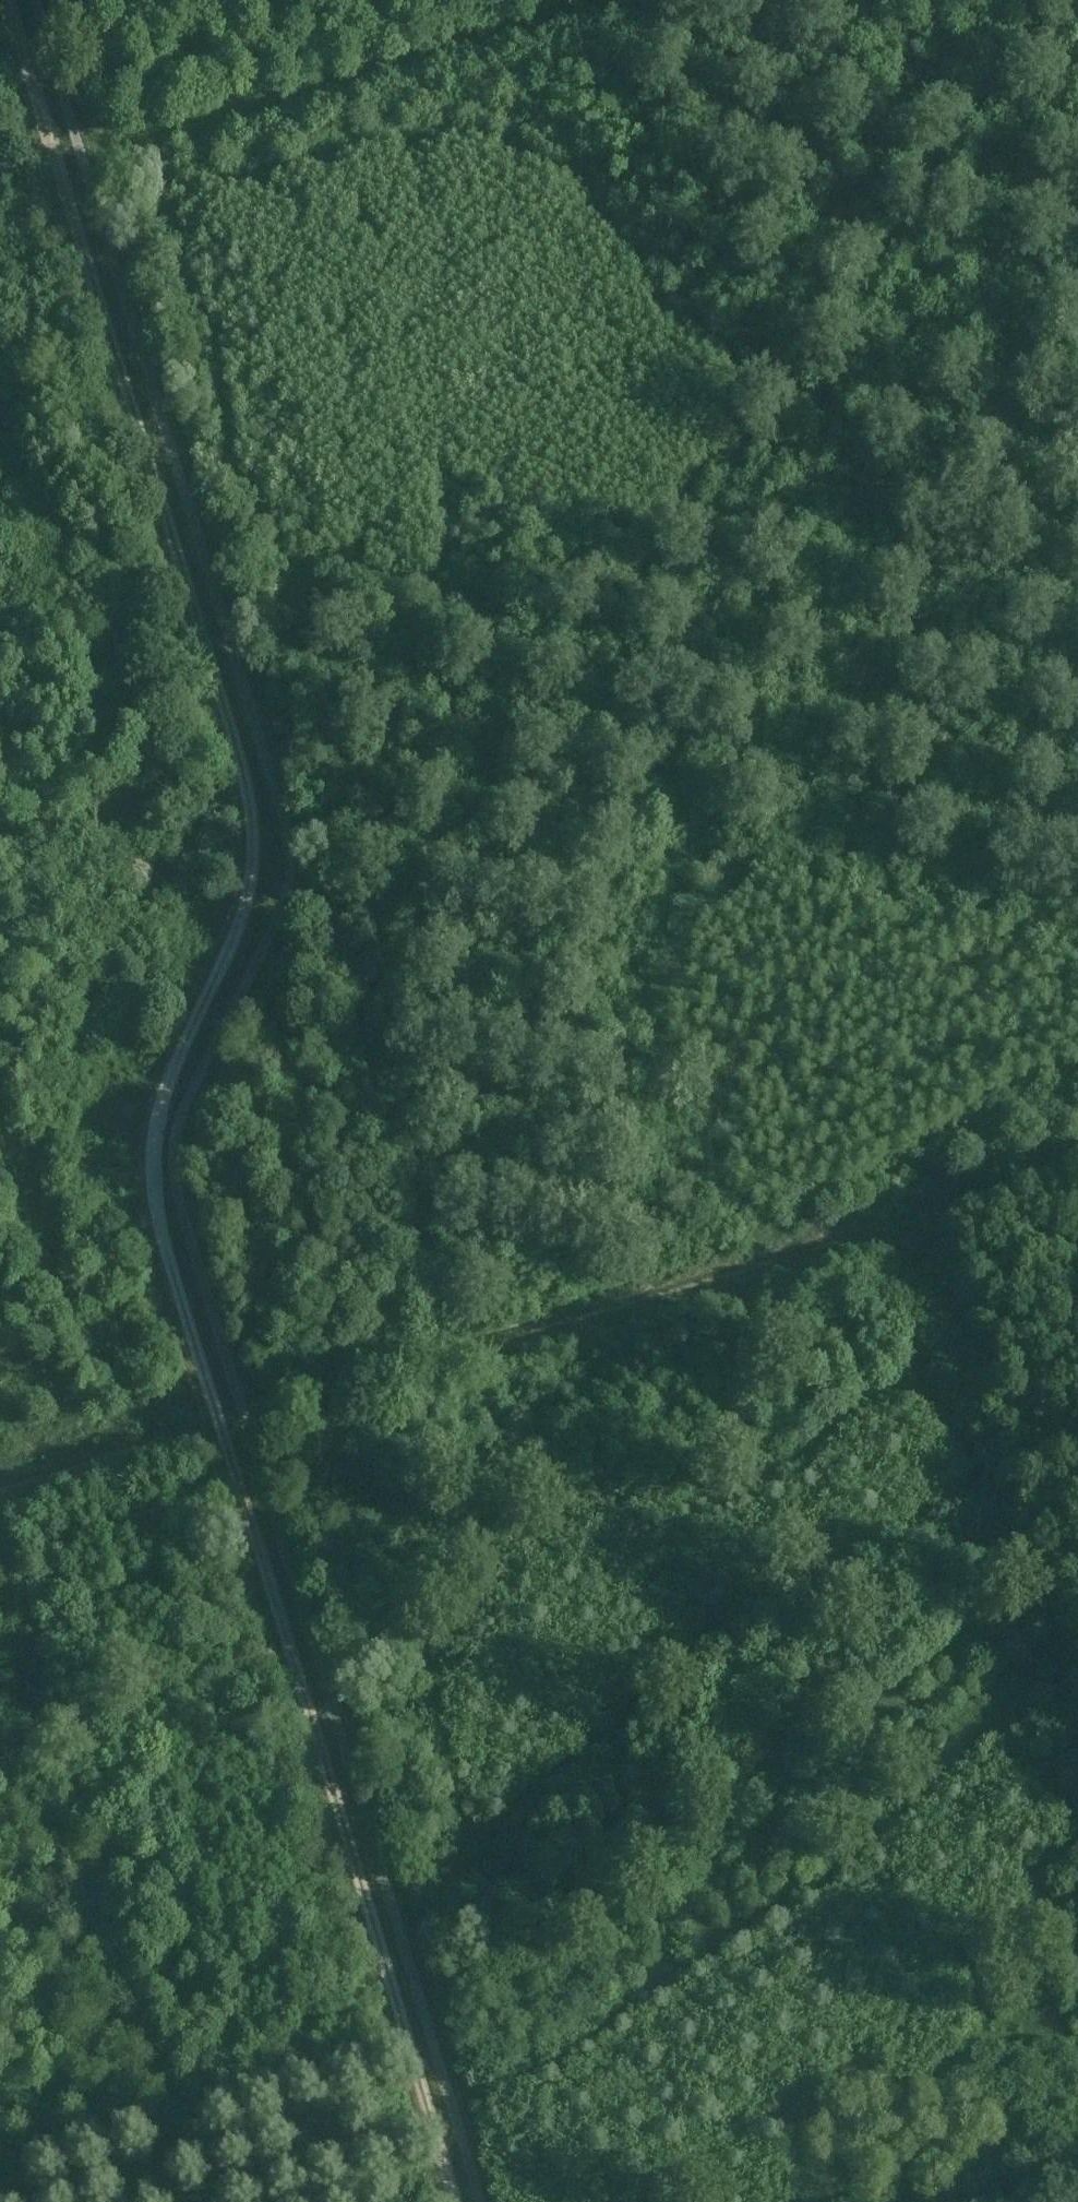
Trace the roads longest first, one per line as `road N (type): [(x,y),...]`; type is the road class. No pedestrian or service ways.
road 1 (track): [(477,2201),(289,1573),(158,1180),(163,1117),(267,893),(259,804),(15,0)]

